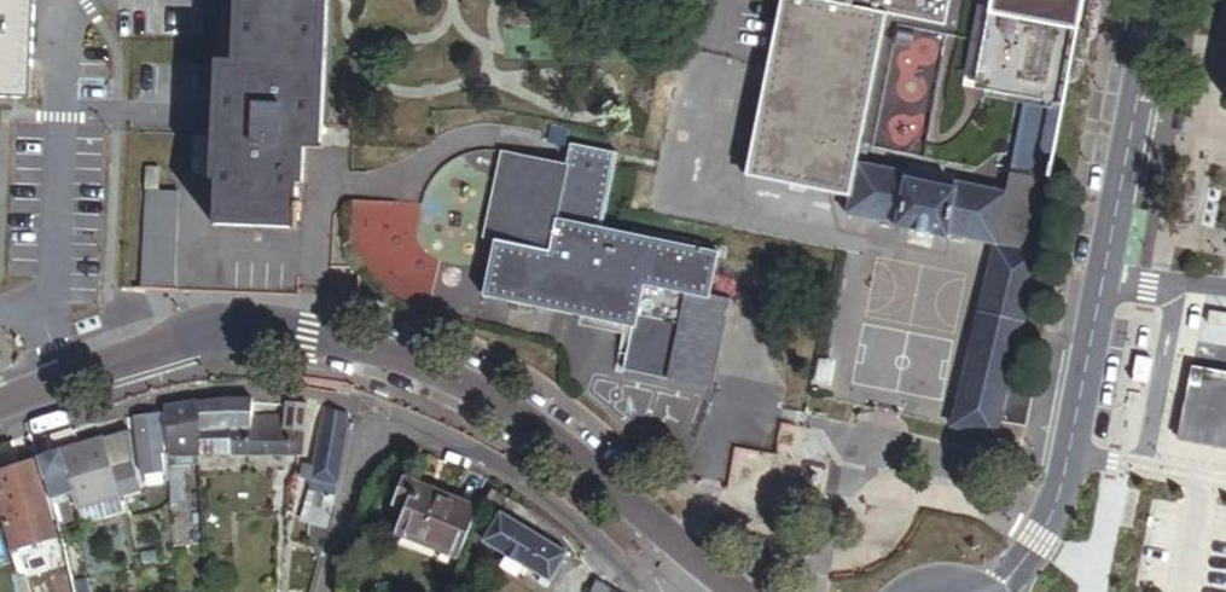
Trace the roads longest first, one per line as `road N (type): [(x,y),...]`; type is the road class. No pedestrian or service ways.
road 1 (tertiary): [(52,396),(194,344),(242,339),(386,359),(492,409),(730,591)]
road 2 (tertiary): [(1004,591),(1062,500),(1159,0)]
road 3 (residential): [(318,591),(347,484),(385,440),(444,441),(625,564),(725,591)]
road 4 (residential): [(52,396),(71,31),(129,5),(209,8)]

